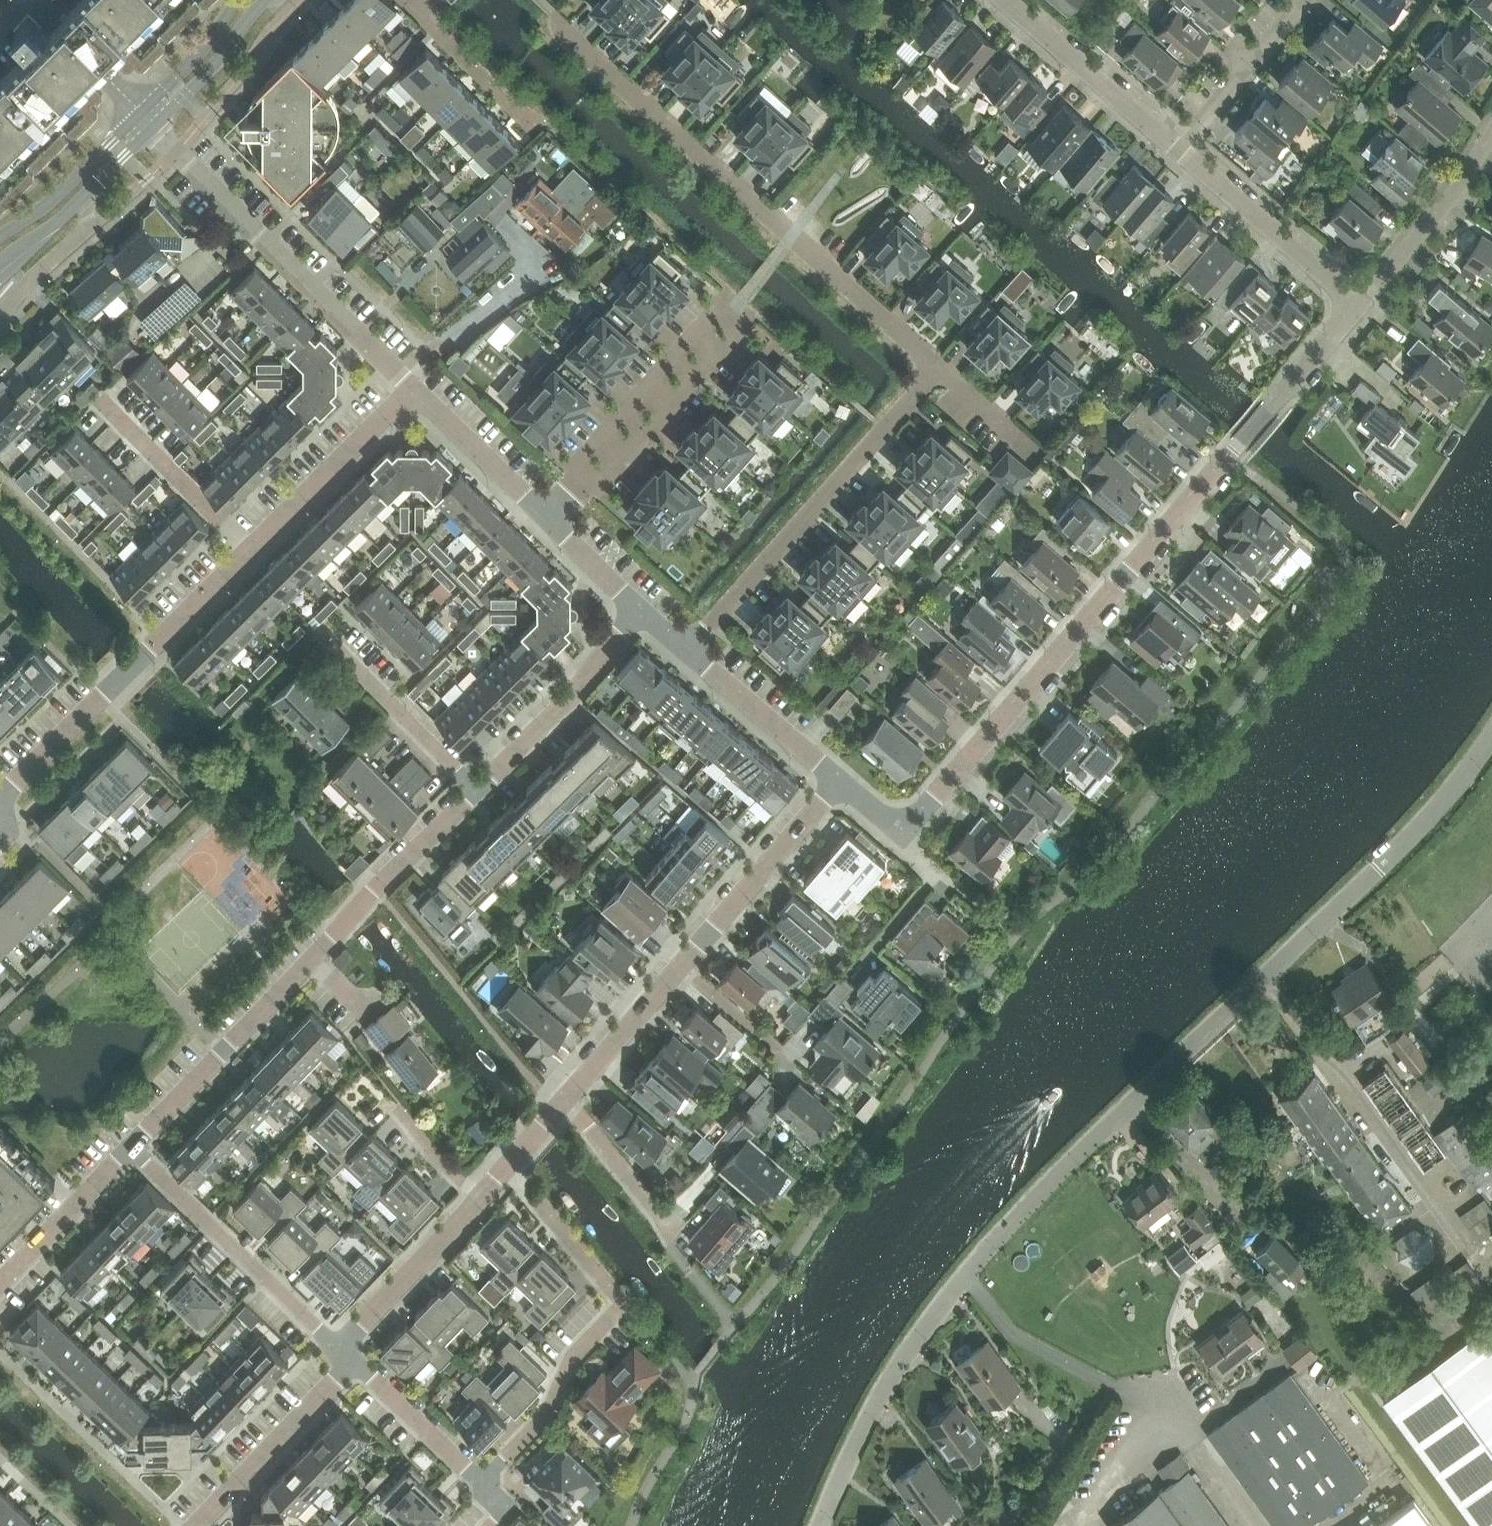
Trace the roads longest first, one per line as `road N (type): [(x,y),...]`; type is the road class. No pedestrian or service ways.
road 1 (residential): [(821,1525),(887,1382),(978,1259),(1379,869),(1491,737)]
road 2 (residential): [(903,834),(1360,305)]
road 3 (residential): [(555,524),(735,325),(732,314),(719,313),(541,509)]
road 4 (residential): [(935,365),(559,30),(551,12)]
road 5 (residential): [(483,1481),(545,1416),(570,1359),(625,1302),(507,1164)]
road 6 (residential): [(684,649),(935,365)]
road 7 (residential): [(413,388),(154,127)]
road 8 (residential): [(0,799),(249,549)]
road 9 (residential): [(345,1356),(131,1149)]
road 10 (residential): [(131,1149),(312,959)]
road 11 (residential): [(682,966),(840,781)]
road 12 (residential): [(478,789),(572,696),(639,609)]
road 13 (residential): [(1360,305),(1178,146)]
road 14 (residential): [(312,959),(478,789)]
road 15 (residential): [(249,549),(413,388)]
road 16 (residential): [(195,1525),(336,1380),(345,1356)]
road 17 (residential): [(478,789),(318,628)]
road 18 (residential): [(1178,146),(1010,0)]
road 19 (residential): [(1360,305),(1461,187),(1491,134)]
road 20 (residential): [(249,549),(99,396)]
road 21 (residential): [(345,1356),(359,1324),(481,1200)]
road 22 (residential): [(840,781),(684,649)]
road 23 (residential): [(1178,146),(1304,0)]
road 24 (residential): [(0,1285),(131,1149)]
road 25 (residential): [(483,1481),(345,1356)]
road 26 (tertiary): [(140,114),(42,210),(0,235)]
road 27 (residential): [(562,1102),(682,966)]
road 28 (residential): [(541,509),(413,388)]
road 29 (residential): [(673,1231),(562,1102)]
road 30 (tertiary): [(154,127),(264,0)]
road 31 (residential): [(0,322),(83,234),(90,193)]
road 32 (residential): [(140,114),(29,0)]
road 33 (tertiary): [(239,0),(140,114)]
road 34 (residential): [(682,966),(793,1060)]
road 35 (residential): [(1040,458),(935,365)]
road 36 (residential): [(399,1108),(481,1200)]

